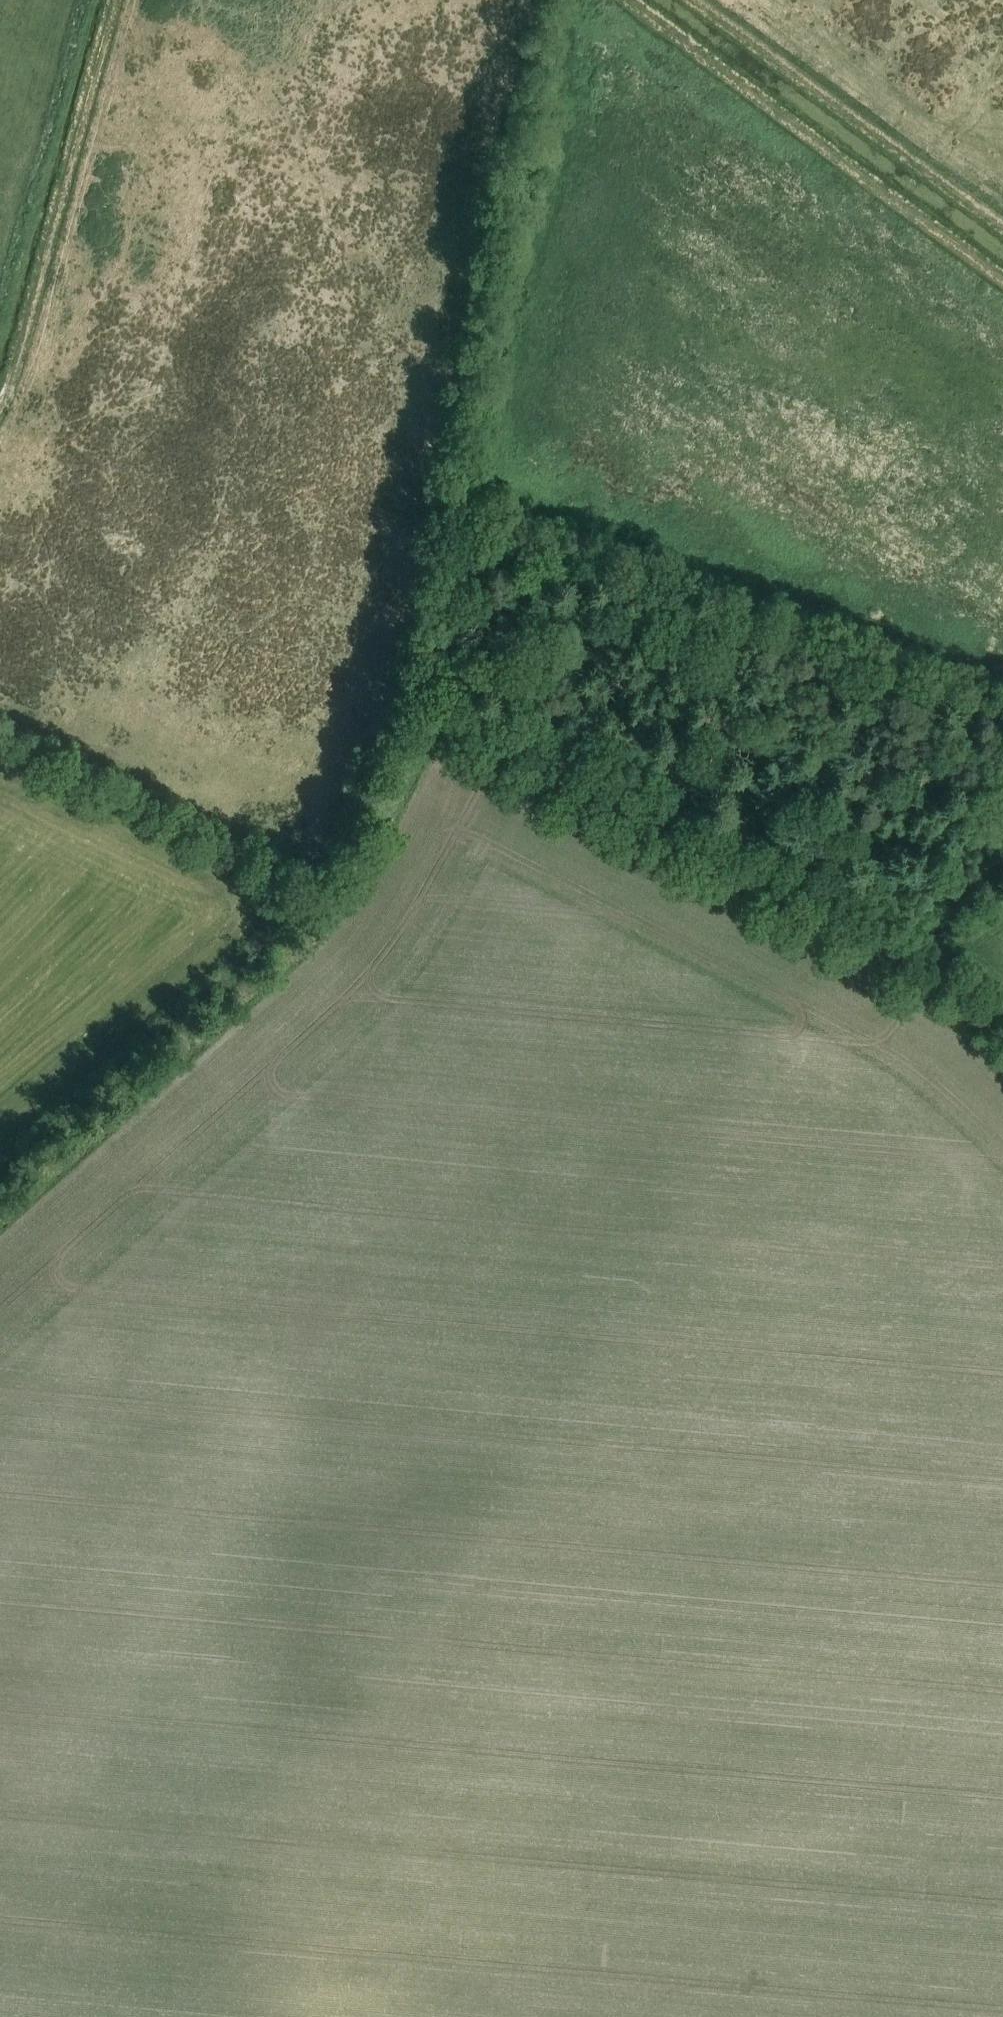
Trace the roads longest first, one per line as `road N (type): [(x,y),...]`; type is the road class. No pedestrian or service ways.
road 1 (track): [(0,409),(120,0)]
road 2 (track): [(699,0),(1002,227)]
road 3 (track): [(1002,1039),(946,980),(934,936),(950,908),(1002,861)]

